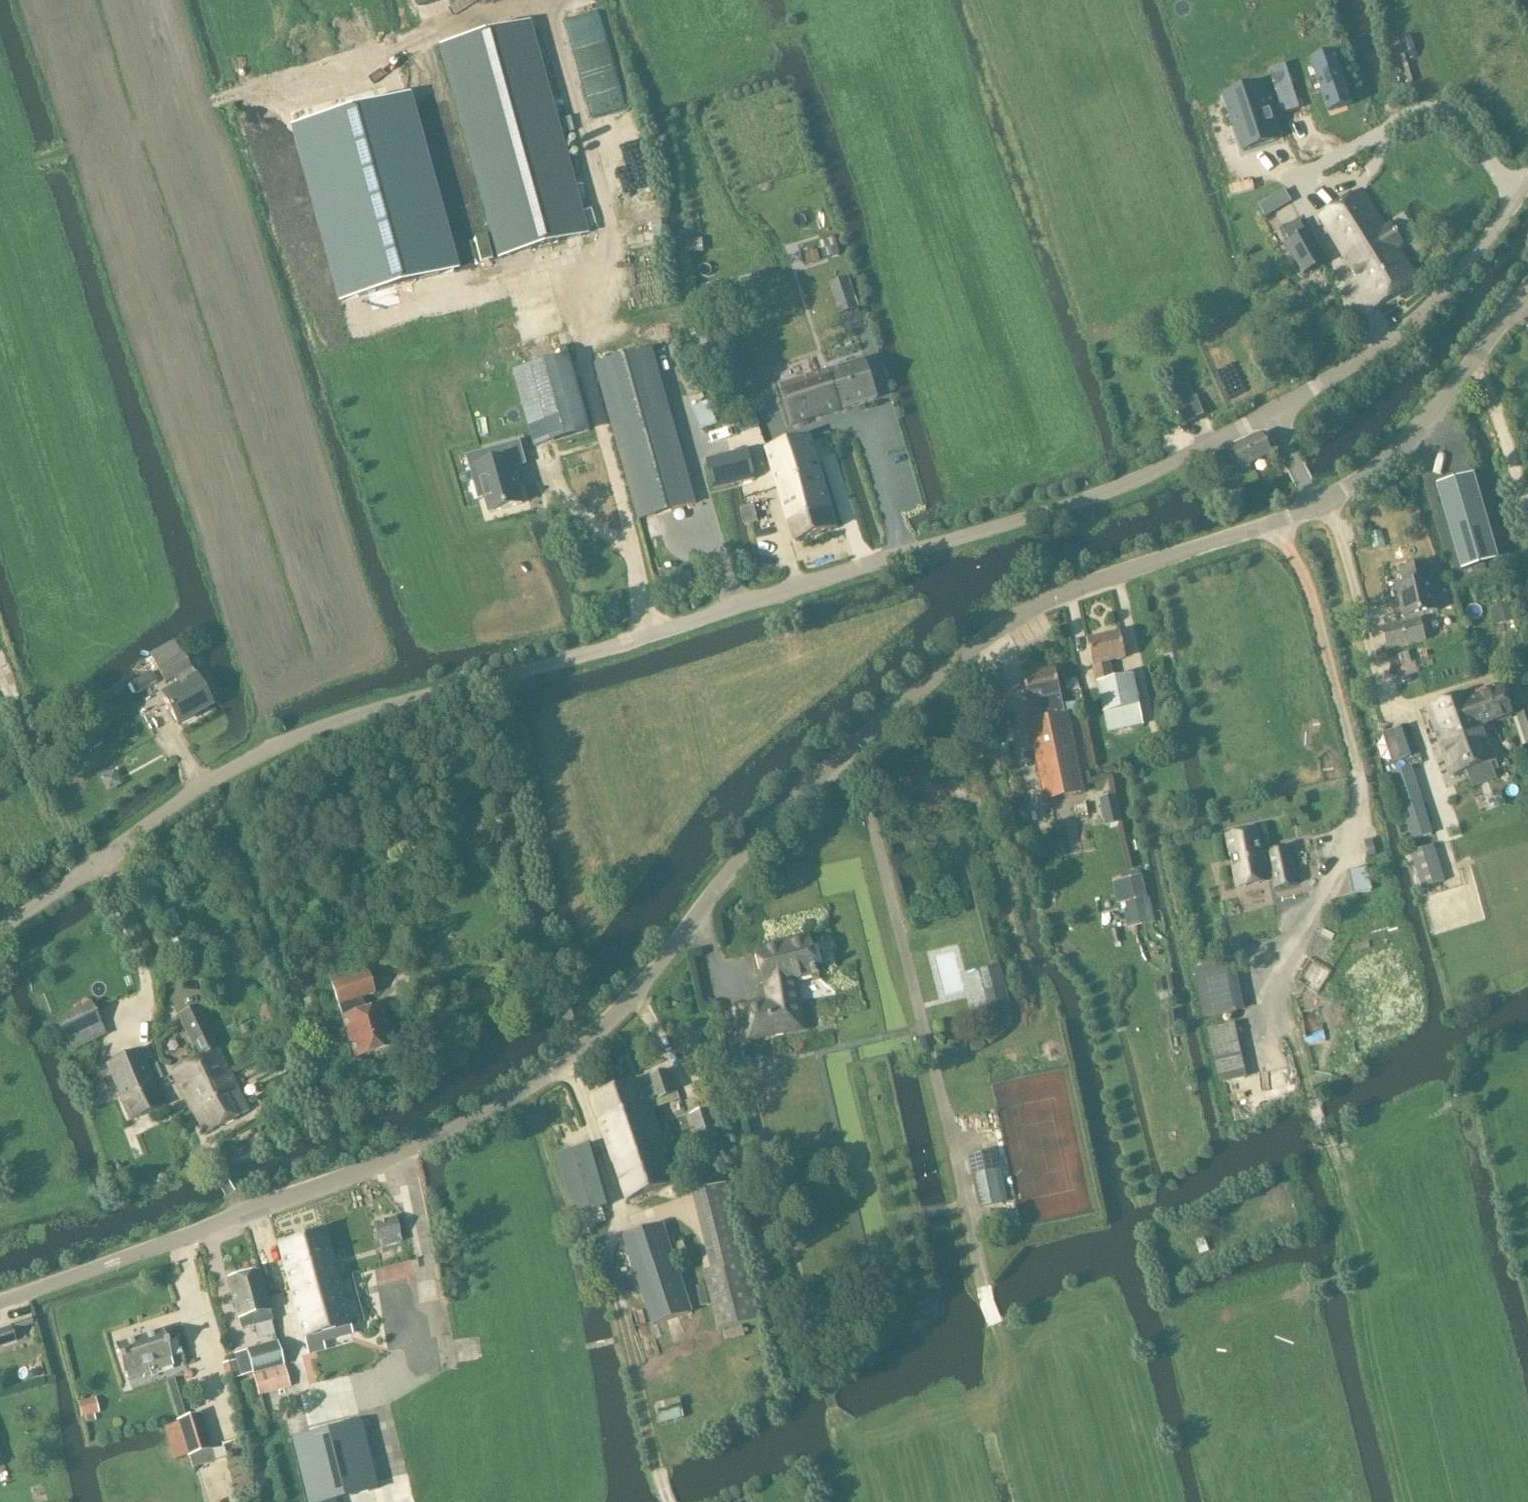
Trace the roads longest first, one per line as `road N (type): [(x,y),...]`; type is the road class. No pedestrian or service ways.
road 1 (tertiary): [(0,1303),(343,1180),(497,1106),(616,1016),(777,814),(973,648),(1057,597),(1318,507)]
road 2 (unclassified): [(0,931),(202,789),(280,744),(366,711),(491,682),(1061,509),(1272,415)]
road 3 (unclassified): [(1272,415),(1406,328),(1527,185)]
road 4 (tertiary): [(1318,507),(1421,426),(1527,290)]
road 5 (track): [(1293,178),(1417,112),(1437,112),(1456,116),(1518,199)]
road 6 (track): [(1305,205),(1380,347)]

